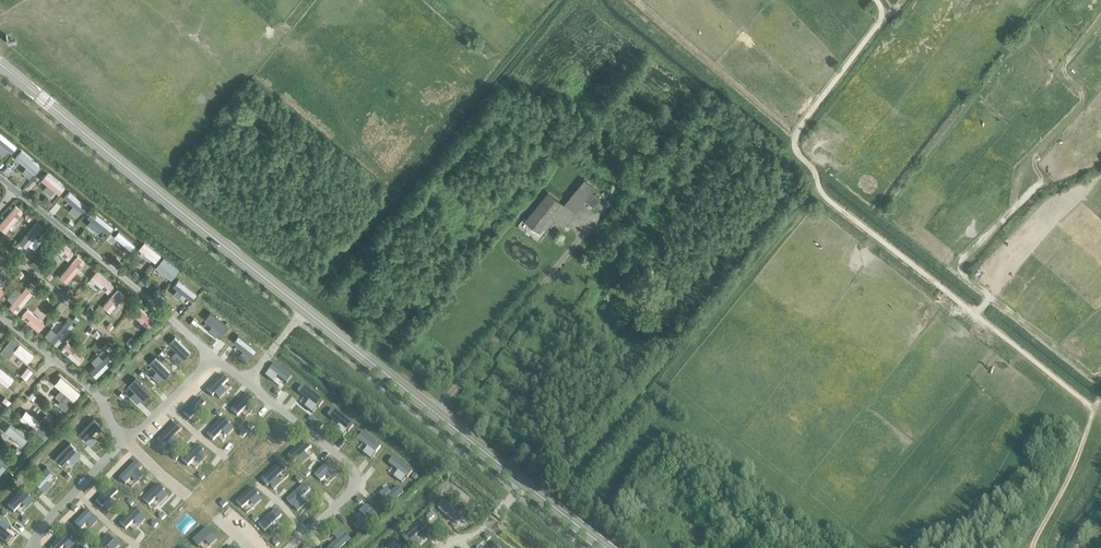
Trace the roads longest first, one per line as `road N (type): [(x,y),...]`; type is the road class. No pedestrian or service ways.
road 1 (tertiary): [(606,547),(0,65)]
road 2 (track): [(876,0),(880,22),(803,122),(796,153),(833,204),(1094,411)]

